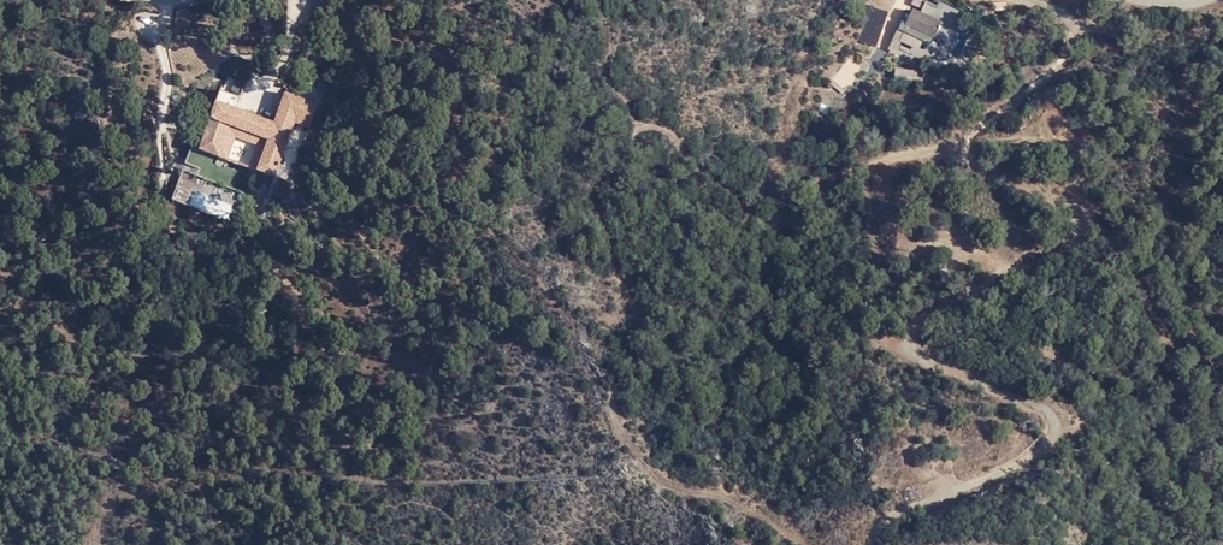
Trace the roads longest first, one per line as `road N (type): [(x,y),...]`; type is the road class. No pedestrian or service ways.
road 1 (track): [(958,146),(820,177),(776,216),(753,209),(671,132),(642,124),(639,149),(613,171),(606,190),(649,331),(647,352),(621,377),(615,400),(633,439),(667,479),(756,506),(816,544)]
road 2 (track): [(1085,224),(1068,253),(946,297),(920,318),(916,339),(1046,405),(1057,439),(887,519),(878,544)]
road 3 (track): [(1031,0),(1071,18),(1073,47),(1051,80),(958,146),(1061,188),(1088,211),(1085,224)]

